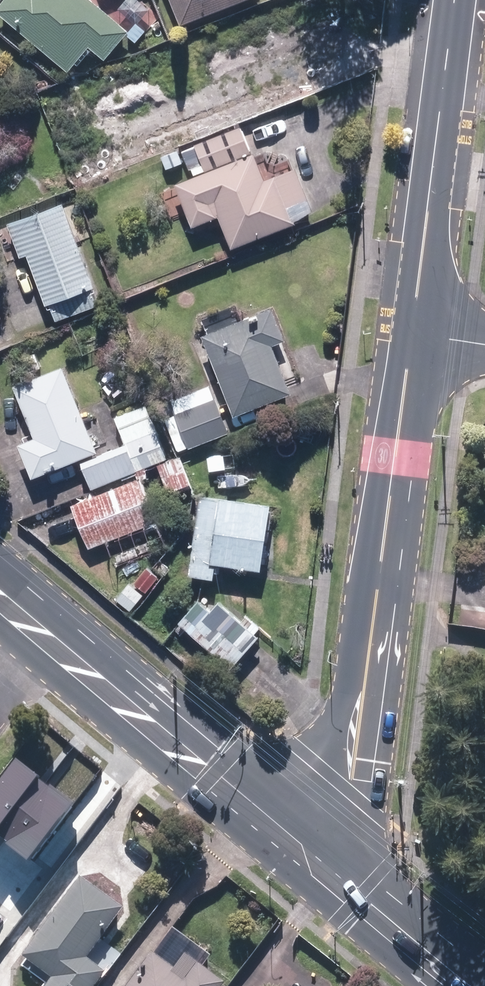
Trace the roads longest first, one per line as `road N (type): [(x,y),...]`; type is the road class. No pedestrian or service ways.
road 1 (secondary): [(414,334),(349,787),(300,843)]
road 2 (secondary): [(0,604),(300,843)]
road 3 (secondary): [(455,0),(414,334)]
road 4 (secondary): [(300,843),(472,985)]

